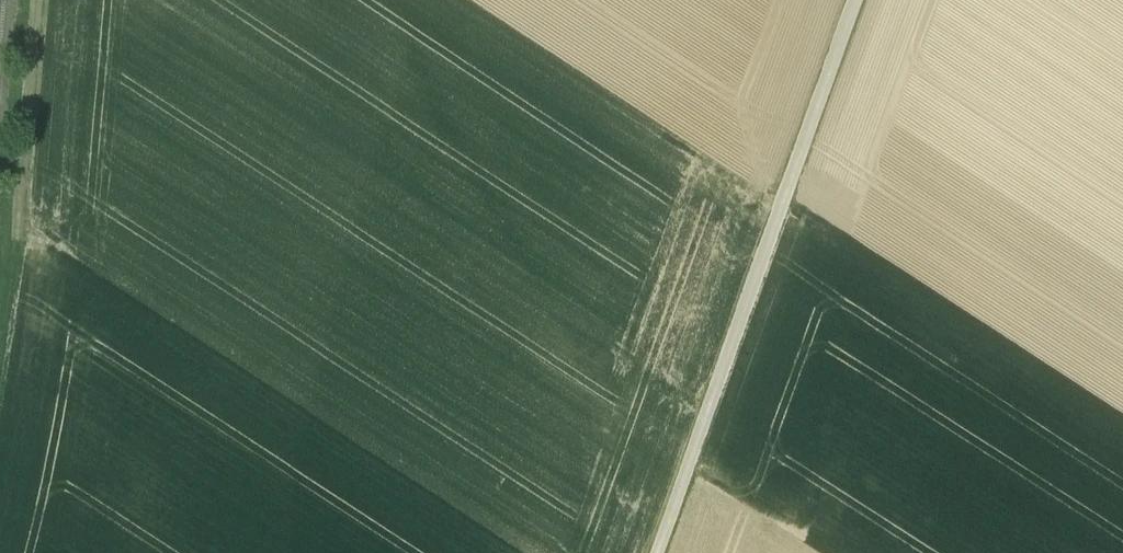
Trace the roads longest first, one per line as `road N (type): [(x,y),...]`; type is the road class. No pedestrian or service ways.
road 1 (track): [(655,552),(855,0)]
road 2 (track): [(36,0),(0,353)]

